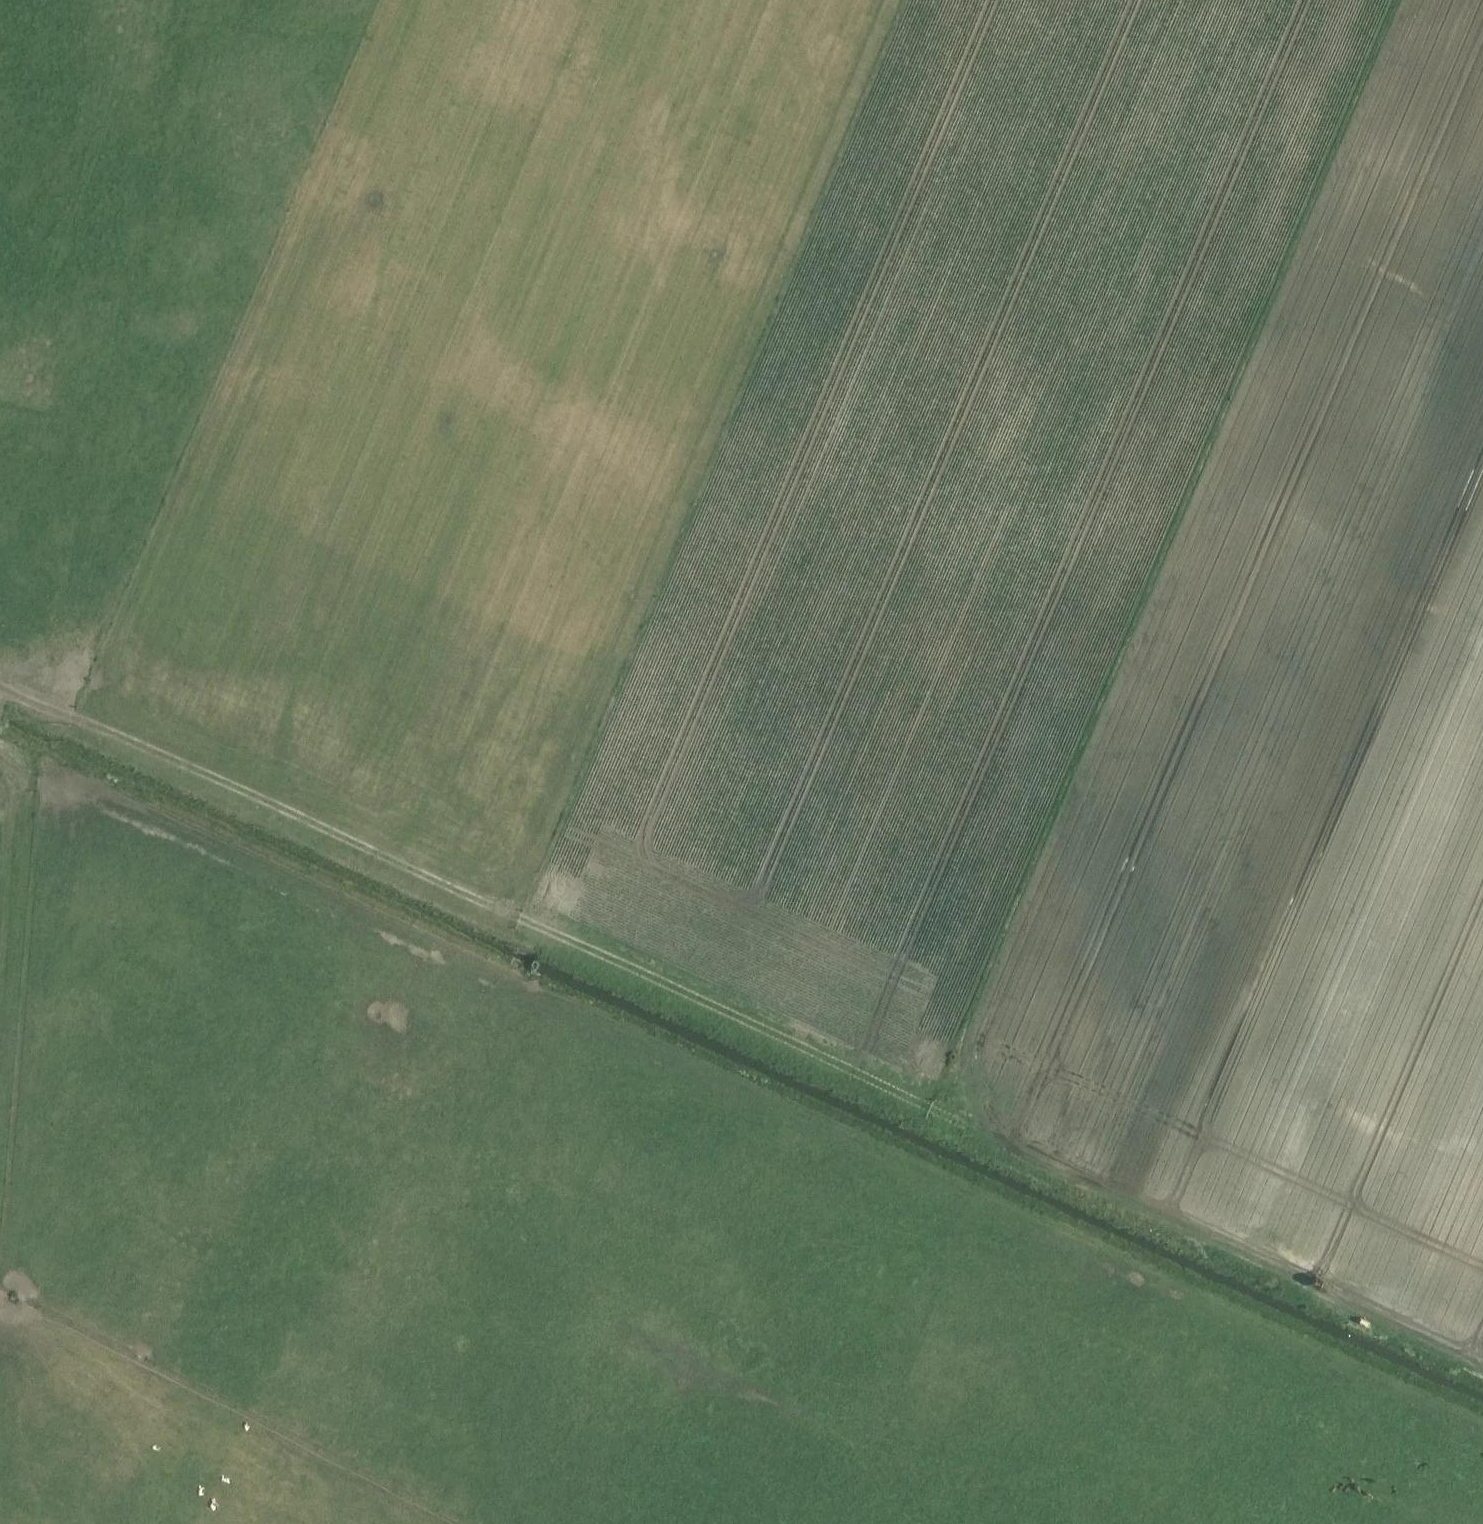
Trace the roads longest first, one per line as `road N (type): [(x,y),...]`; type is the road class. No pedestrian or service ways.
road 1 (track): [(0,689),(914,1108)]

